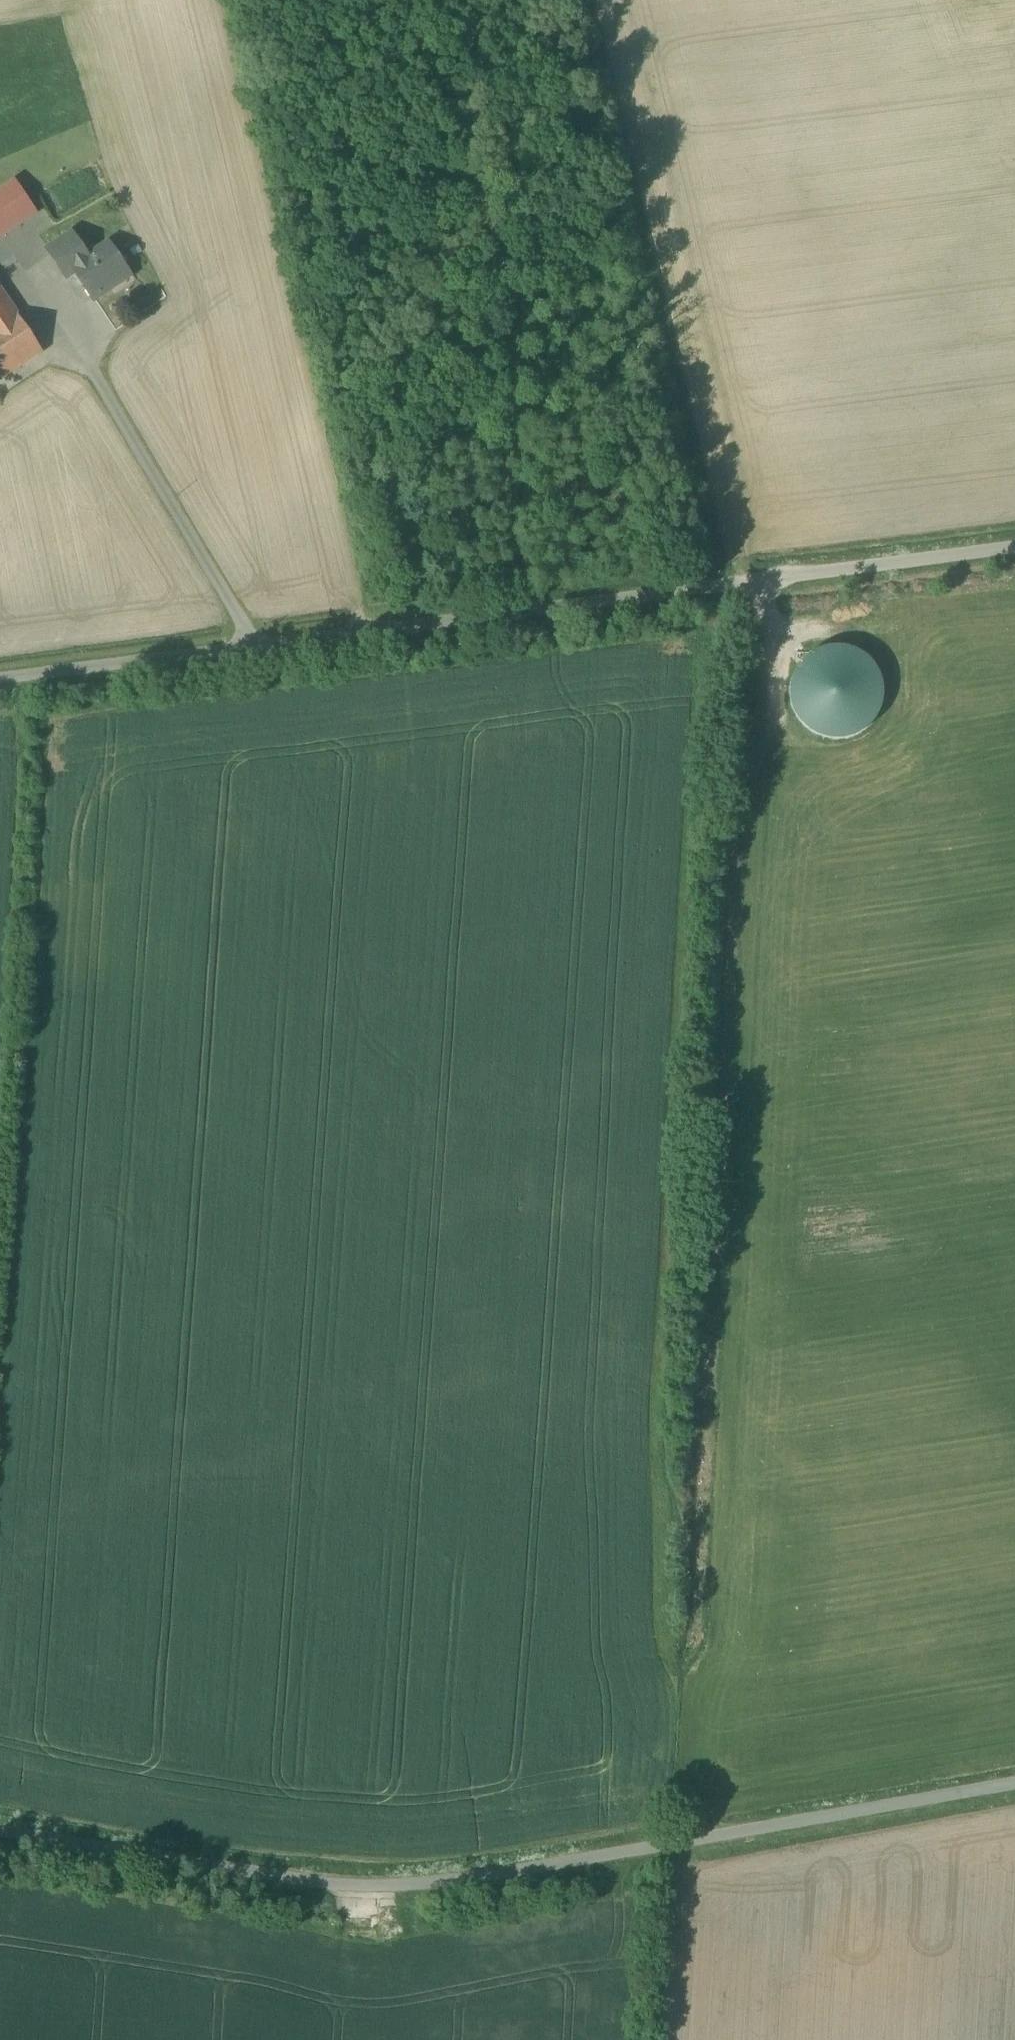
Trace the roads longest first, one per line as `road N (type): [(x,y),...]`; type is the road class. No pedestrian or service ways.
road 1 (unclassified): [(1014,1773),(490,1862),(0,1794)]
road 2 (unclassified): [(1014,543),(0,672)]

